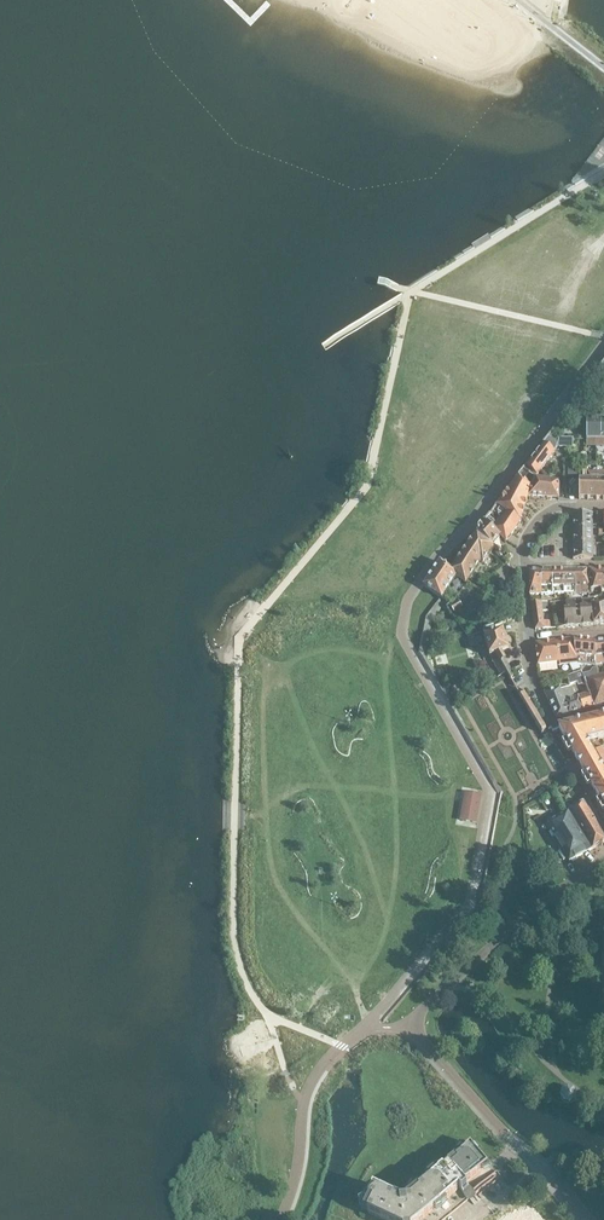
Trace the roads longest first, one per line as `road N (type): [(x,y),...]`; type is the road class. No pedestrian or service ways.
road 1 (residential): [(586,1219),(407,1024)]
road 2 (residential): [(407,1024),(532,912),(603,862)]

